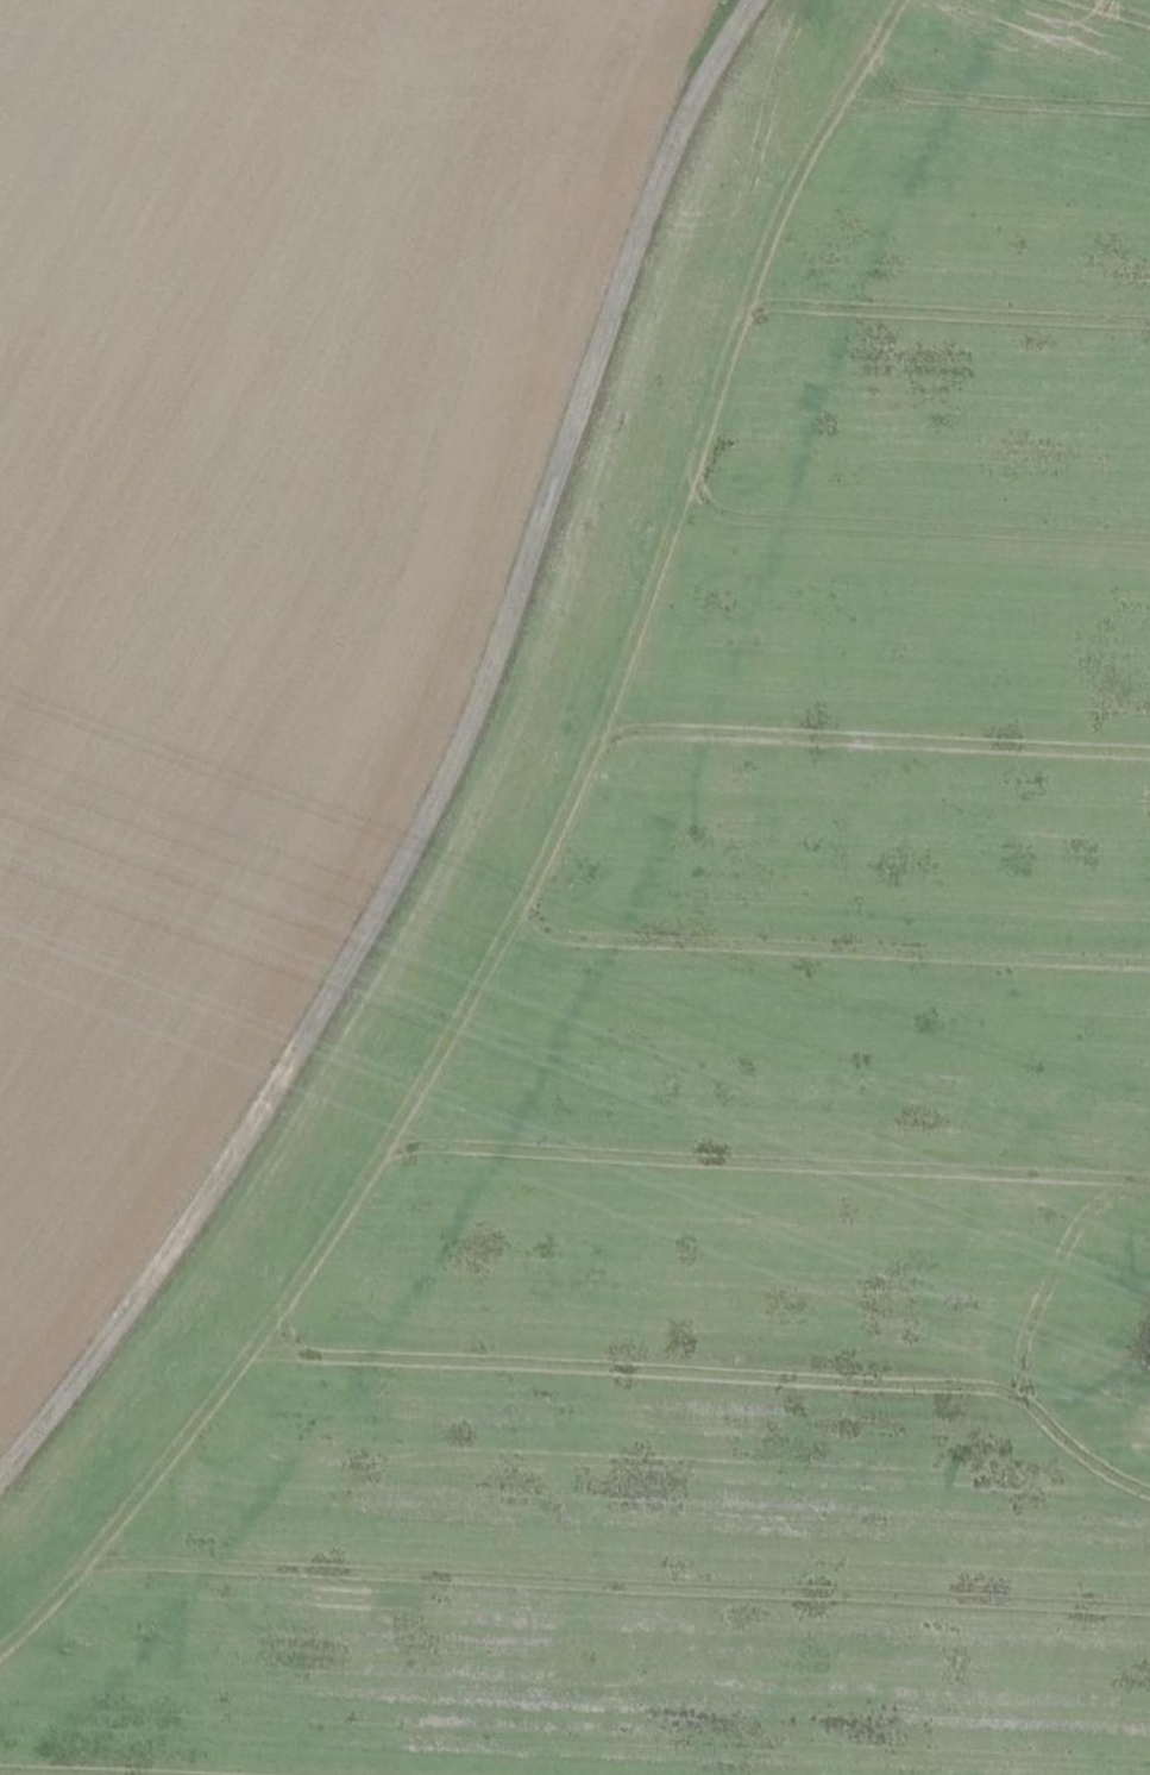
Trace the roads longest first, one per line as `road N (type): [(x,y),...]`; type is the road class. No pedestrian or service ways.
road 1 (track): [(755,0),(719,51),(436,819),(224,1180),(0,1482)]

